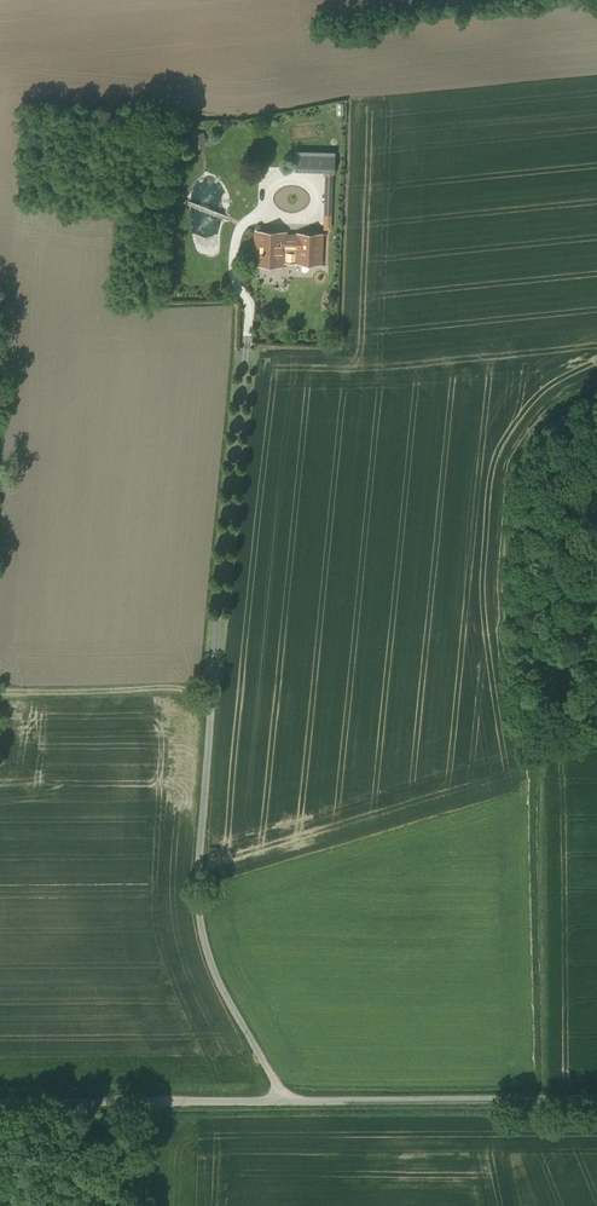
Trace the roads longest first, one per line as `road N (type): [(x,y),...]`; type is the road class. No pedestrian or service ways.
road 1 (unclassified): [(596,1097),(0,1100)]

